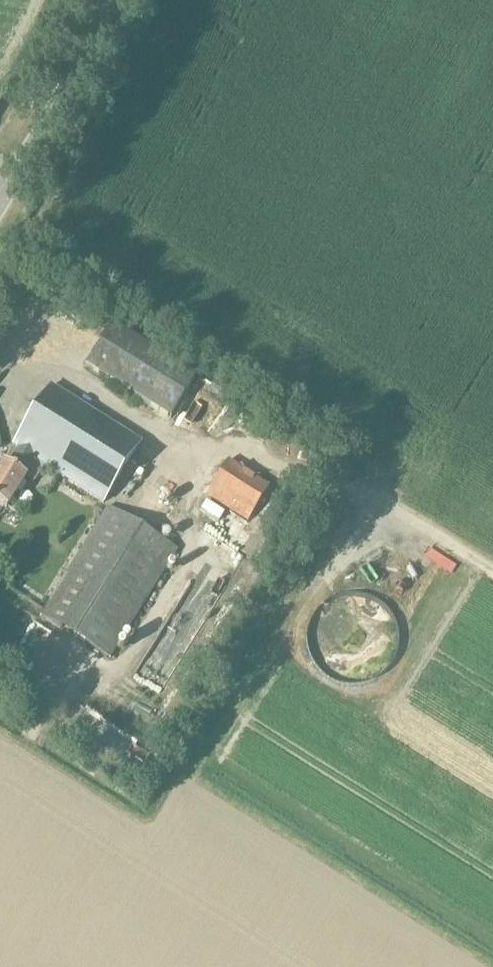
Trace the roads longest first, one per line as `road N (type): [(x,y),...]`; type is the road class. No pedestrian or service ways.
road 1 (unclassified): [(0,200),(74,78),(108,0)]
road 2 (track): [(349,485),(492,574)]

